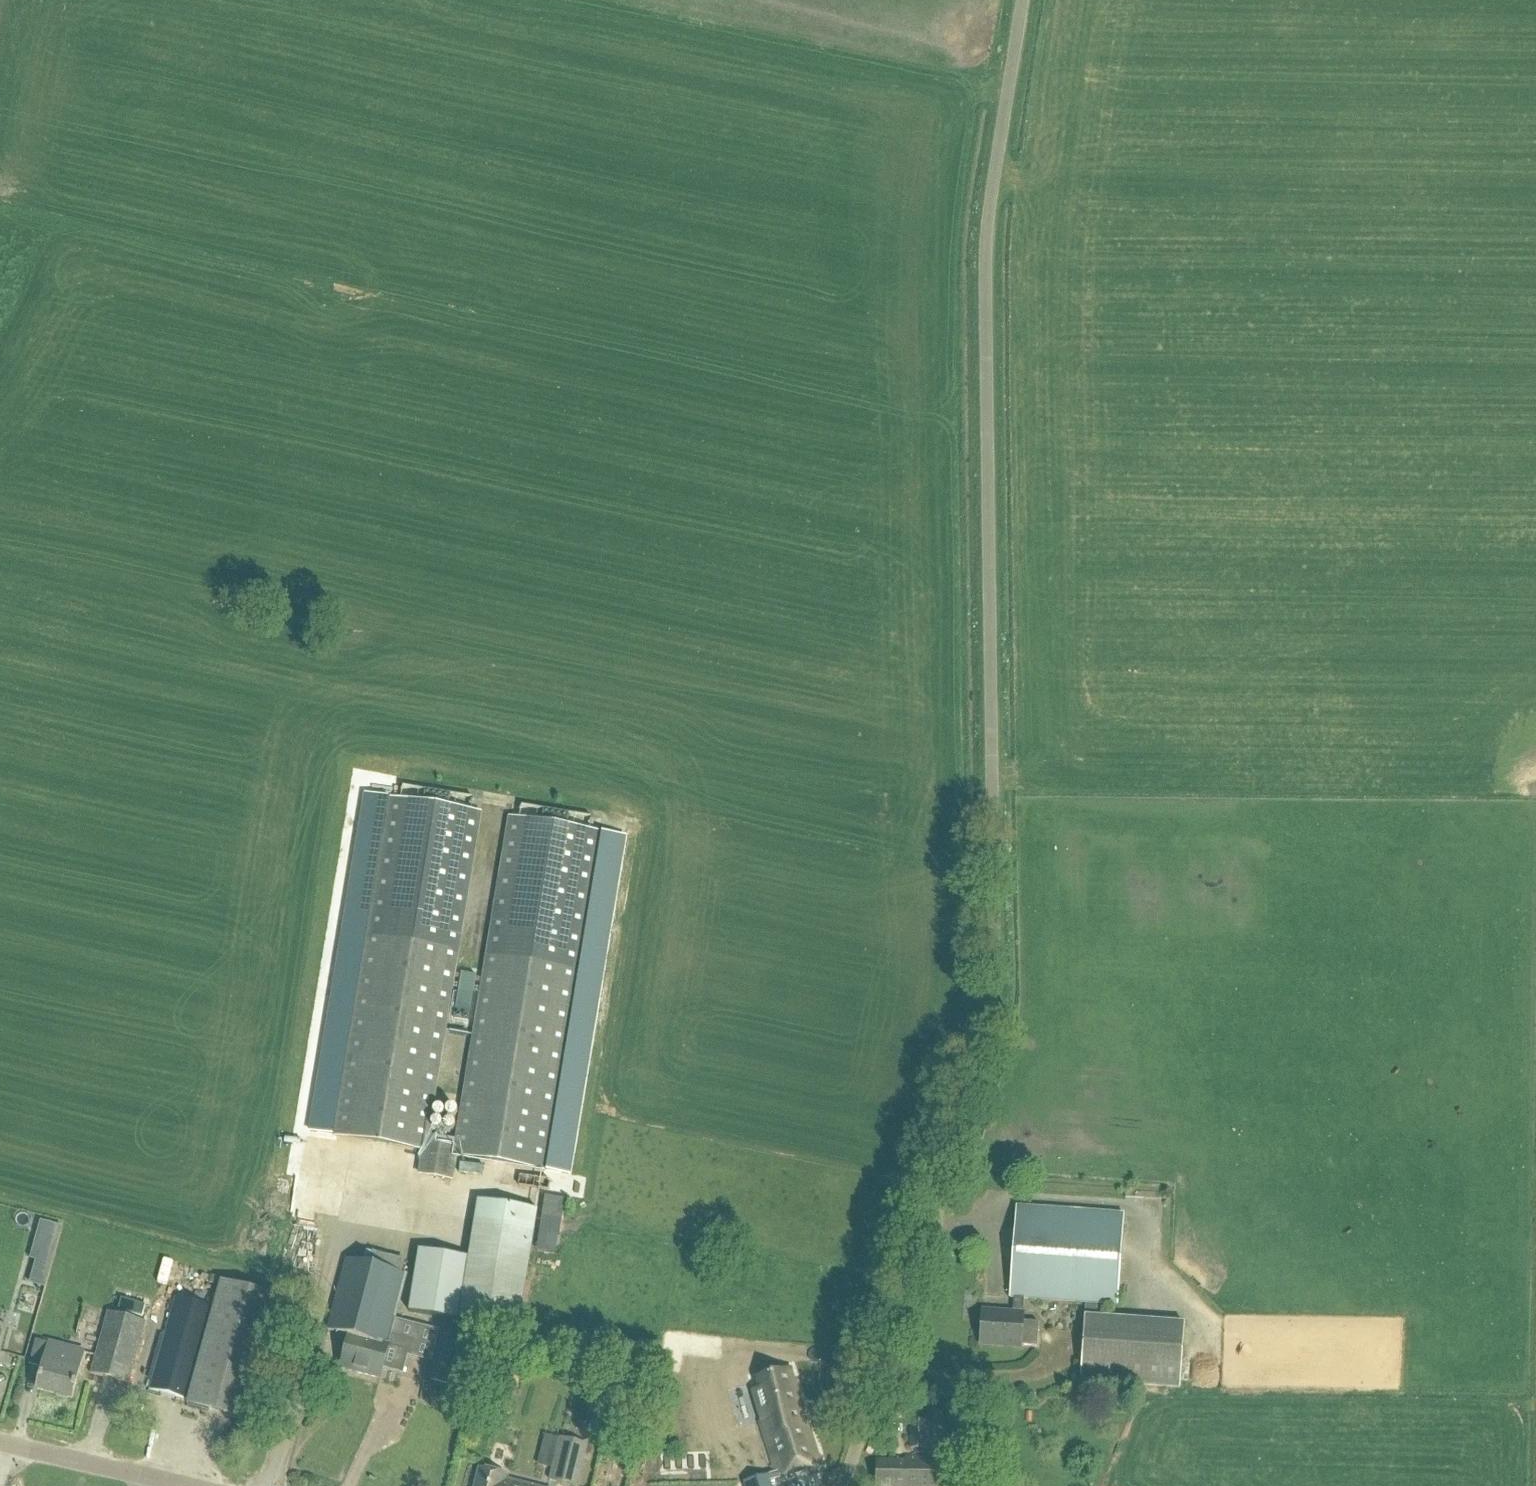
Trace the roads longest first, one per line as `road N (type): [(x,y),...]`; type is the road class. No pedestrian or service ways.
road 1 (unclassified): [(845,1485),(970,1095),(995,977),(986,283),(1022,0)]
road 2 (unclassified): [(176,1485),(0,1444)]

